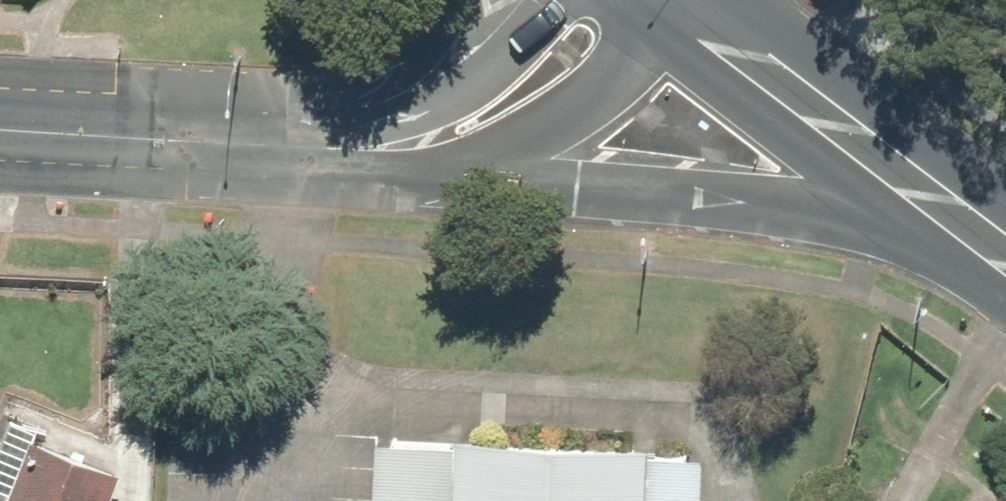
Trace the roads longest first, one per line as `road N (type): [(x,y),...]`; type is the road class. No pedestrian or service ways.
road 1 (secondary): [(942,207),(347,156)]
road 2 (tertiary): [(666,0),(555,108),(449,145),(347,156)]
road 3 (tertiary): [(347,156),(0,138)]
road 4 (secondary): [(673,0),(942,207)]
road 5 (tertiary): [(347,156),(416,134),(461,101),(555,0)]

